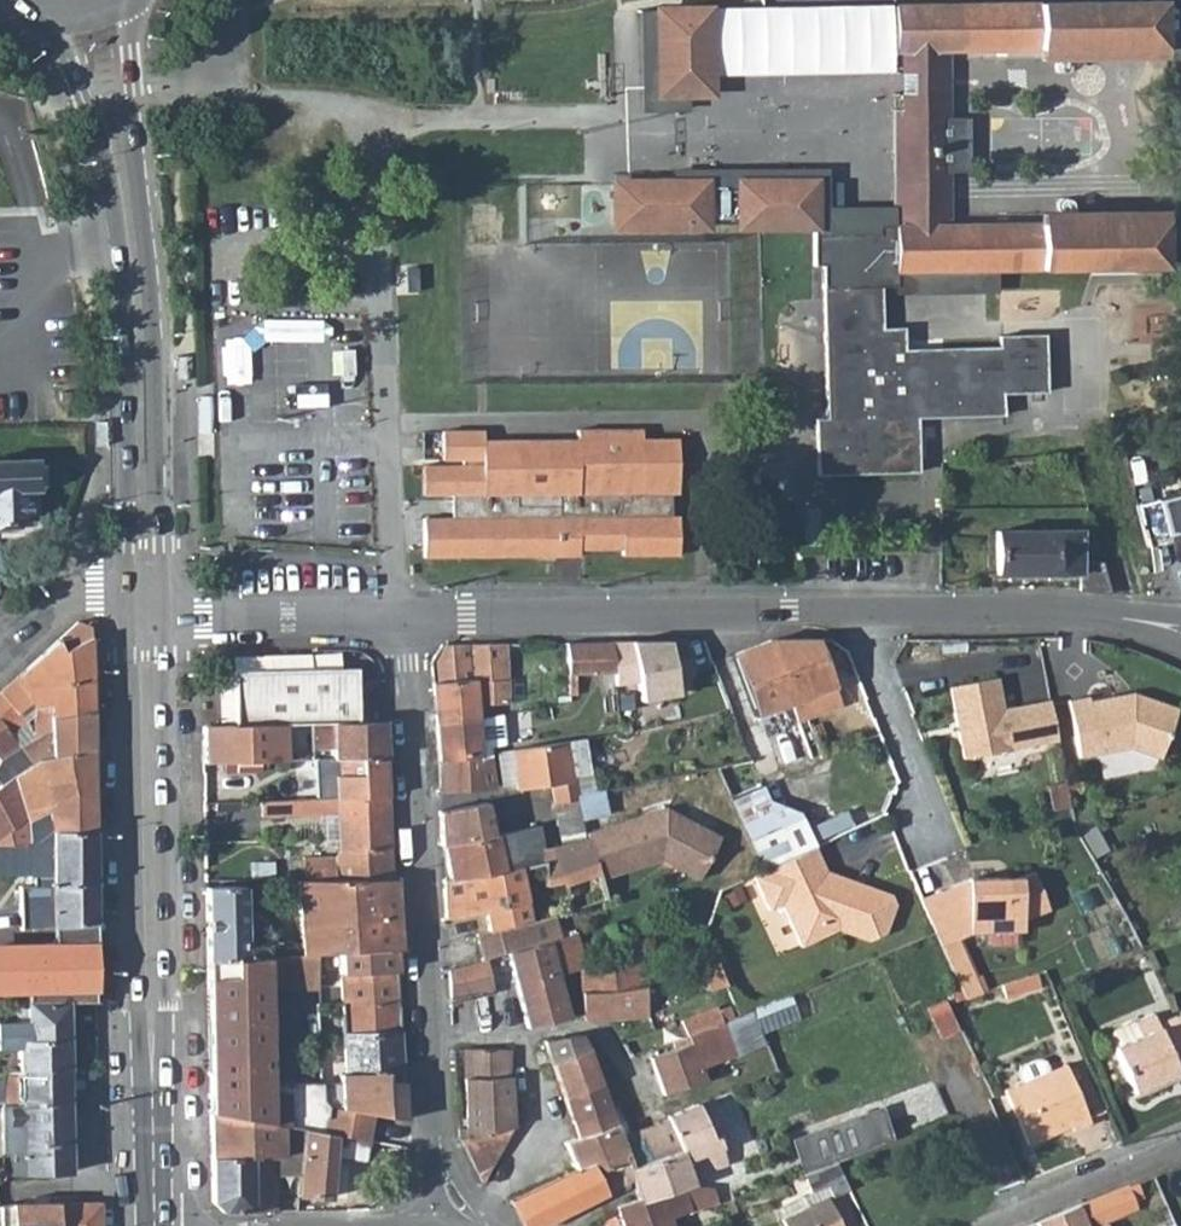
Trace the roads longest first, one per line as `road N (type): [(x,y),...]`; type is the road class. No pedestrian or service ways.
road 1 (residential): [(1180,632),(1074,612),(400,619)]
road 2 (secondary): [(144,606),(150,1225)]
road 3 (secondary): [(85,12),(122,190),(144,606)]
road 4 (residential): [(400,619),(429,1027)]
road 5 (residential): [(400,619),(233,619),(144,606)]
road 6 (residential): [(458,1224),(502,1188),(535,1130),(517,1038)]
road 7 (residential): [(992,1225),(1180,1148)]
road 8 (residential): [(429,1027),(435,1144),(458,1224)]
road 9 (residential): [(517,1038),(580,1026),(605,1038),(635,1110)]
road 10 (residential): [(0,659),(57,604),(80,595),(144,606)]

